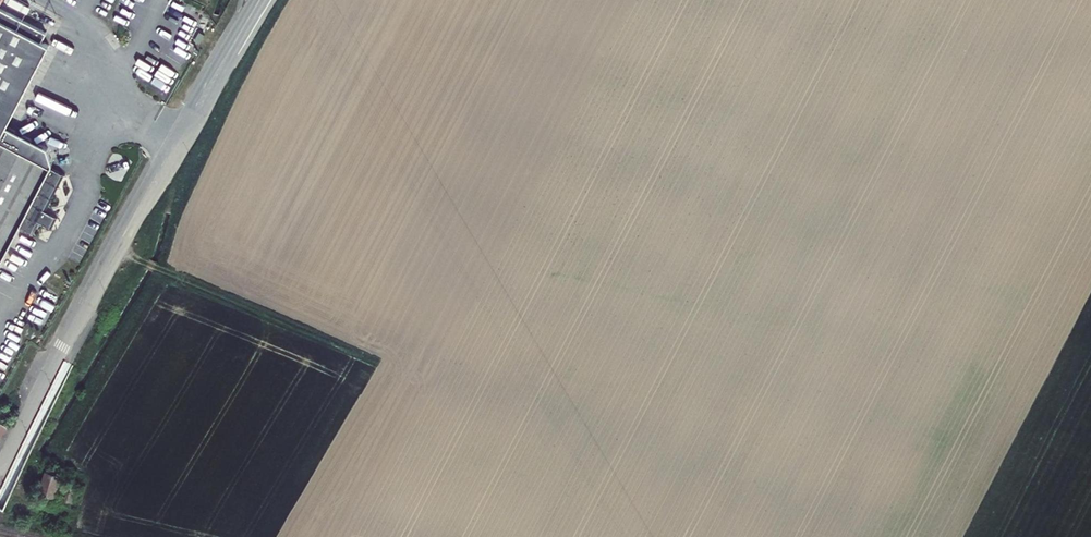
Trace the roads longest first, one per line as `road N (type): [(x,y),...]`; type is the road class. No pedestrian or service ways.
road 1 (unclassified): [(0,470),(260,0)]

